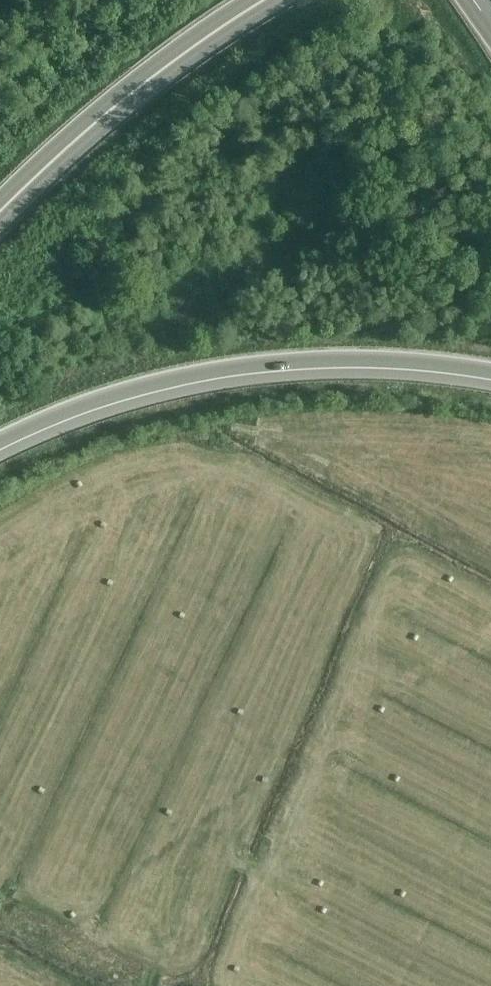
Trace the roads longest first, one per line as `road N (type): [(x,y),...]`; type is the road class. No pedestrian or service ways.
road 1 (motorway): [(0,446),(141,391),(223,375),(428,367),(490,373)]
road 2 (motorway): [(0,214),(169,63),(271,0)]

